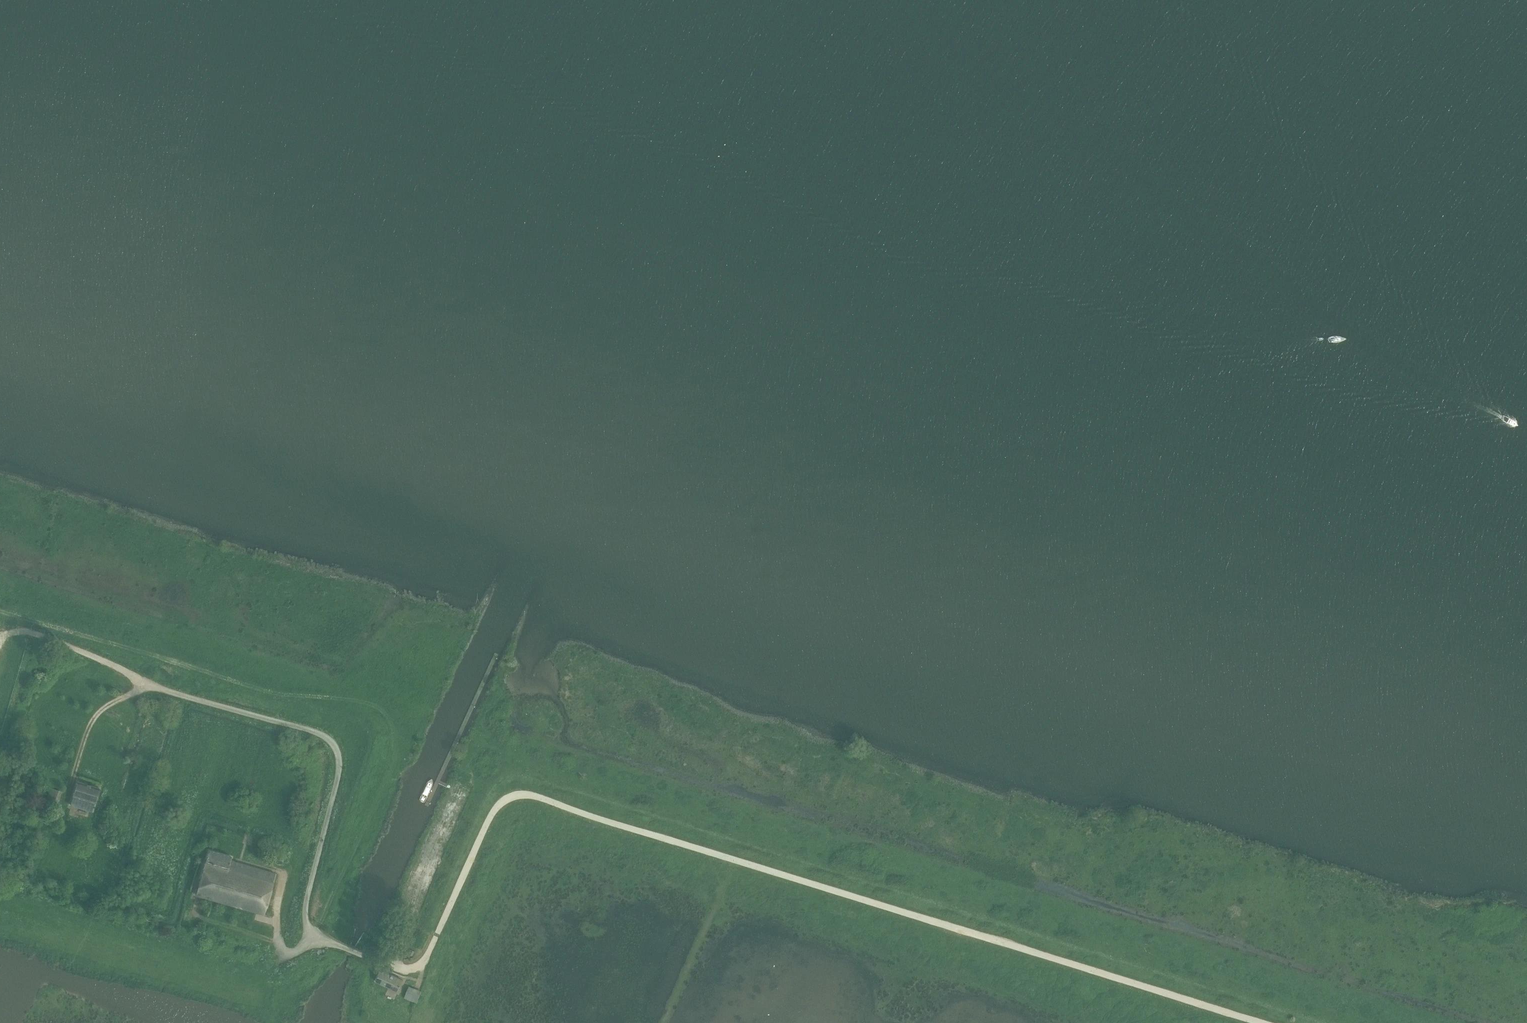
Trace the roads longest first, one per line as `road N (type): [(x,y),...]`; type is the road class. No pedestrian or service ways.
road 1 (track): [(16,627),(124,670),(142,689),(327,739),(339,768),(307,924),(316,936),(395,967),(424,961),(494,809),(528,794),(1261,1022)]
road 2 (track): [(313,934),(390,771),(393,734),(386,715),(367,702),(276,693)]
road 3 (track): [(276,693),(19,617)]

